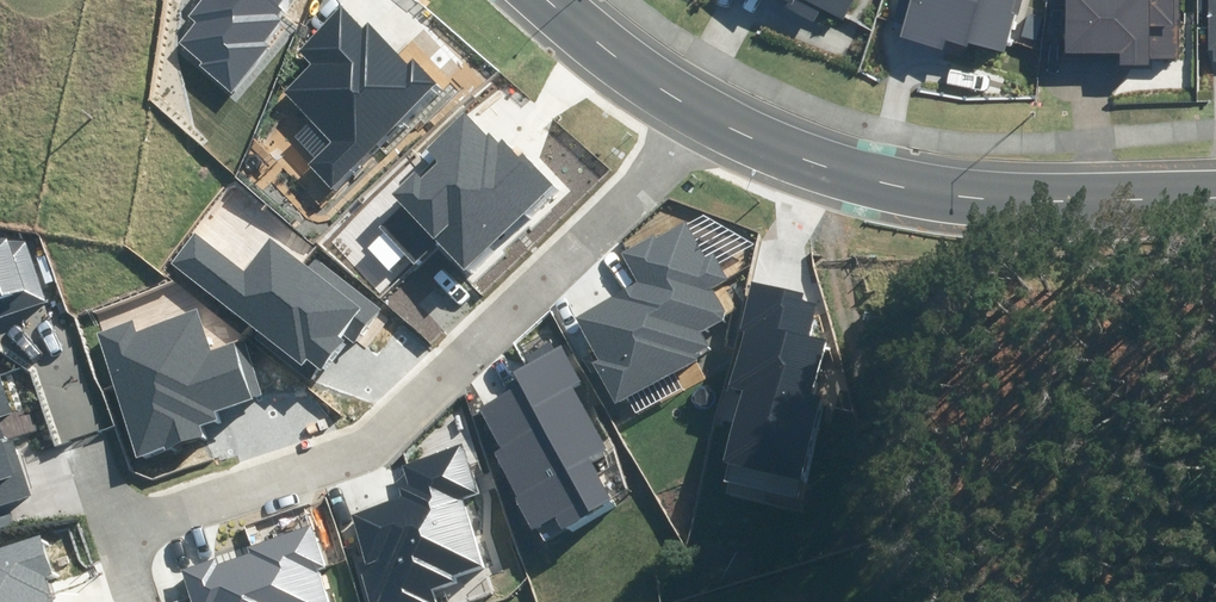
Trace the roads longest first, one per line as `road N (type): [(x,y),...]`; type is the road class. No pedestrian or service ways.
road 1 (residential): [(692,110),(359,450),(116,526)]
road 2 (secondary): [(692,110),(868,176),(1044,196),(1215,196)]
road 3 (secondary): [(556,0),(692,110)]

